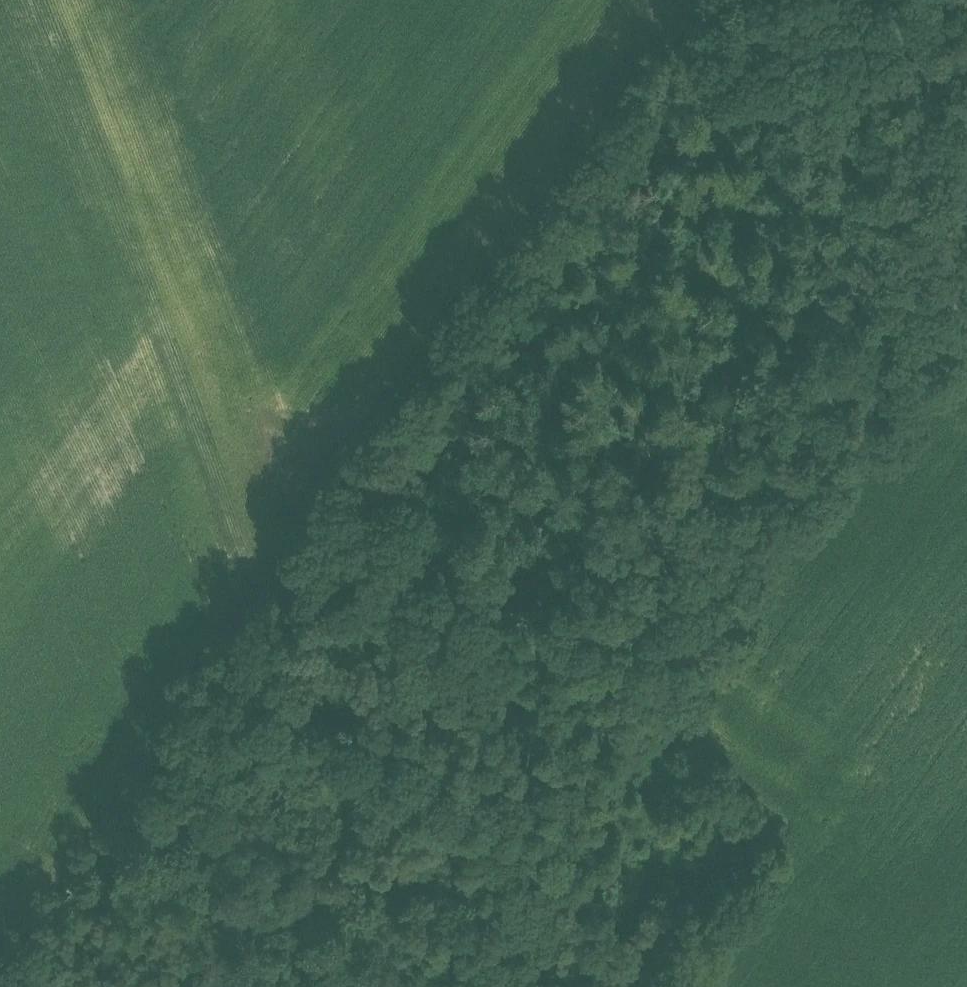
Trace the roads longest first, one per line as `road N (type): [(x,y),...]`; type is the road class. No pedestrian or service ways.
road 1 (track): [(438,986),(567,846)]

